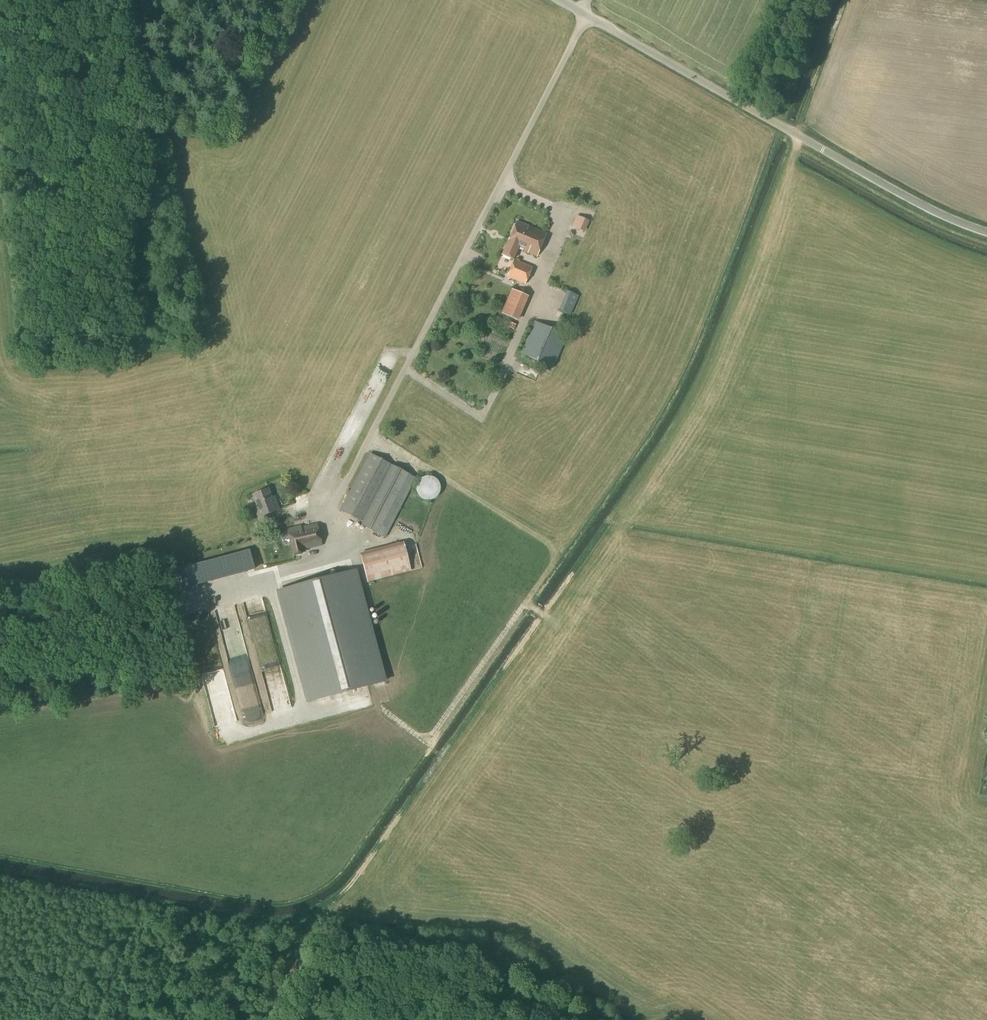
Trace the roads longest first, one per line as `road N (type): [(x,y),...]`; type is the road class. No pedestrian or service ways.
road 1 (unclassified): [(986,235),(926,209),(556,0)]

